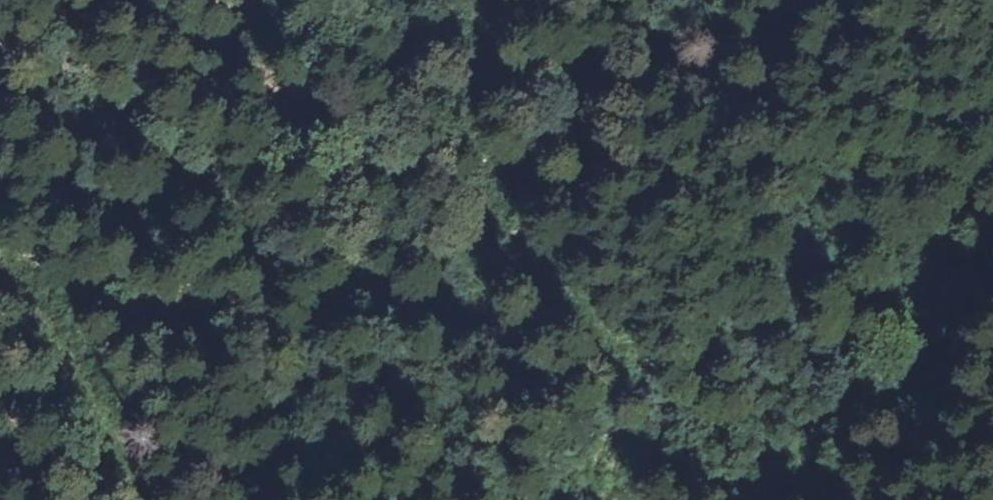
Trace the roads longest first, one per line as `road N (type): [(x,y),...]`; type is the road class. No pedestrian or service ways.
road 1 (track): [(0,252),(143,499)]

